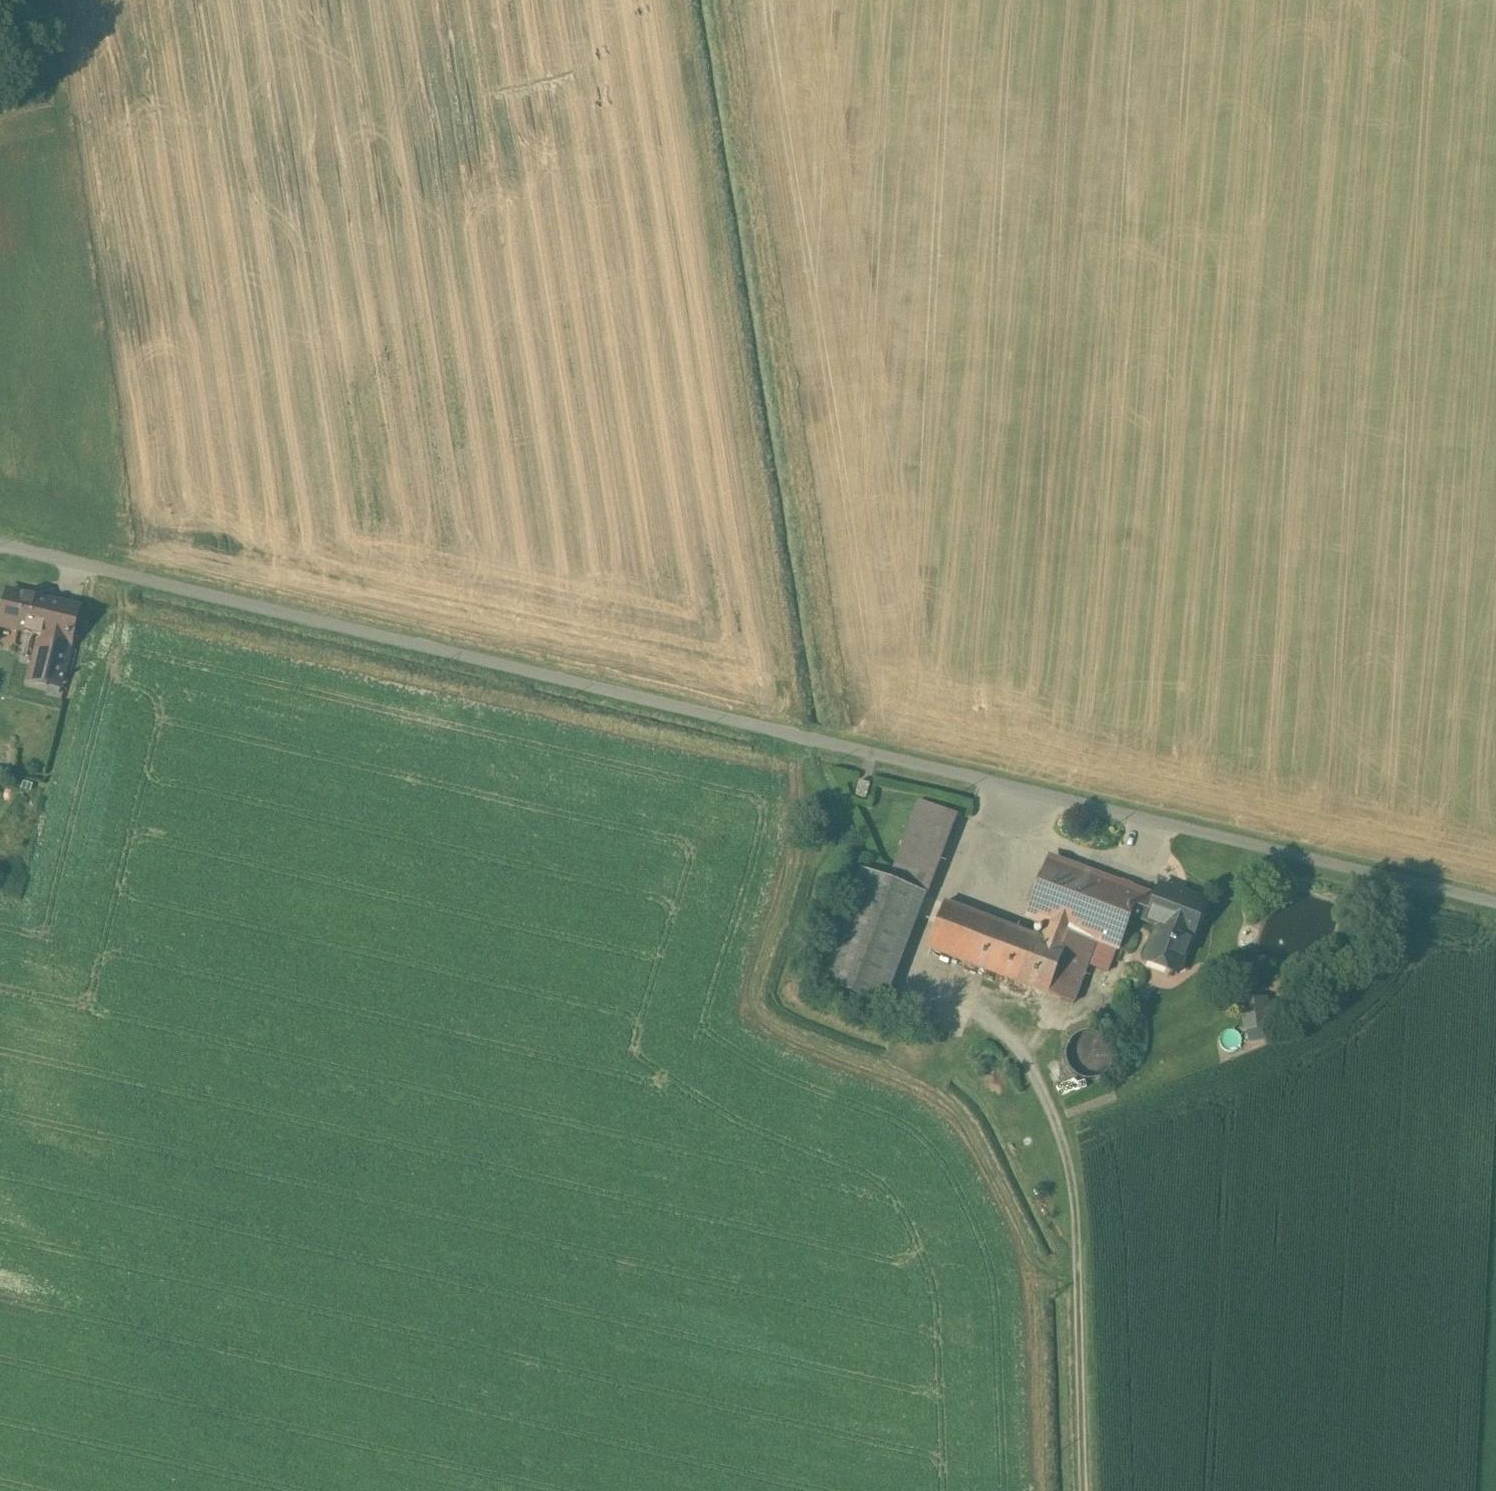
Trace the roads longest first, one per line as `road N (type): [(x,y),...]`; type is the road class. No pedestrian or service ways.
road 1 (unclassified): [(0,543),(1495,902)]
road 2 (track): [(1085,1490),(1077,1178),(1059,1104),(1021,1029),(989,991),(909,962),(934,890),(1009,827)]

